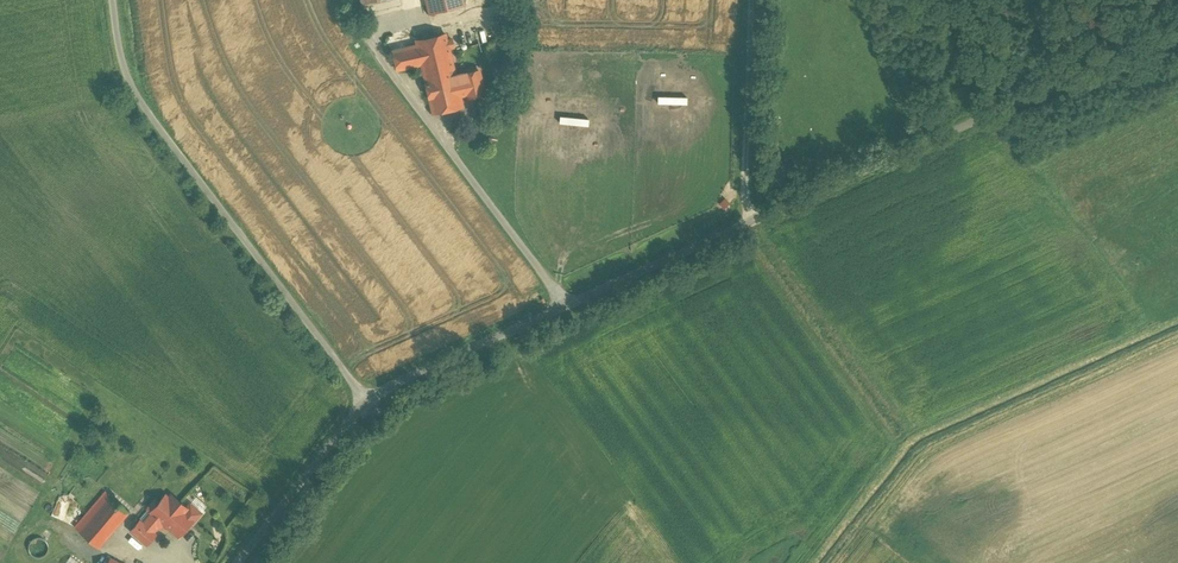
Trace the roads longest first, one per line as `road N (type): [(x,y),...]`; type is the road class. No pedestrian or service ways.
road 1 (unclassified): [(365,399),(1177,31)]
road 2 (unclassified): [(114,0),(123,60),(142,107),(365,399)]
road 3 (track): [(751,223),(744,178),(751,0)]
road 4 (unclassified): [(234,562),(365,399)]

